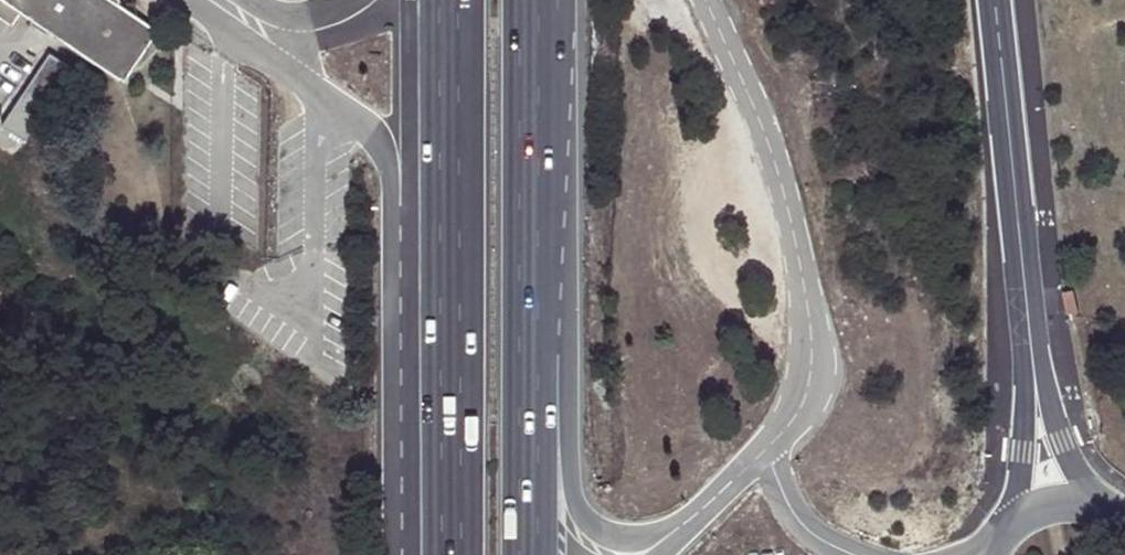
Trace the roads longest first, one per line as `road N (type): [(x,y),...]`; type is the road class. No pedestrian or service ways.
road 1 (motorway): [(442,0),(434,554)]
road 2 (motorway): [(528,554),(532,0)]
road 3 (tertiary): [(988,0),(1022,461),(1013,522)]
road 4 (tertiary): [(1094,506),(1063,452),(1016,0)]

